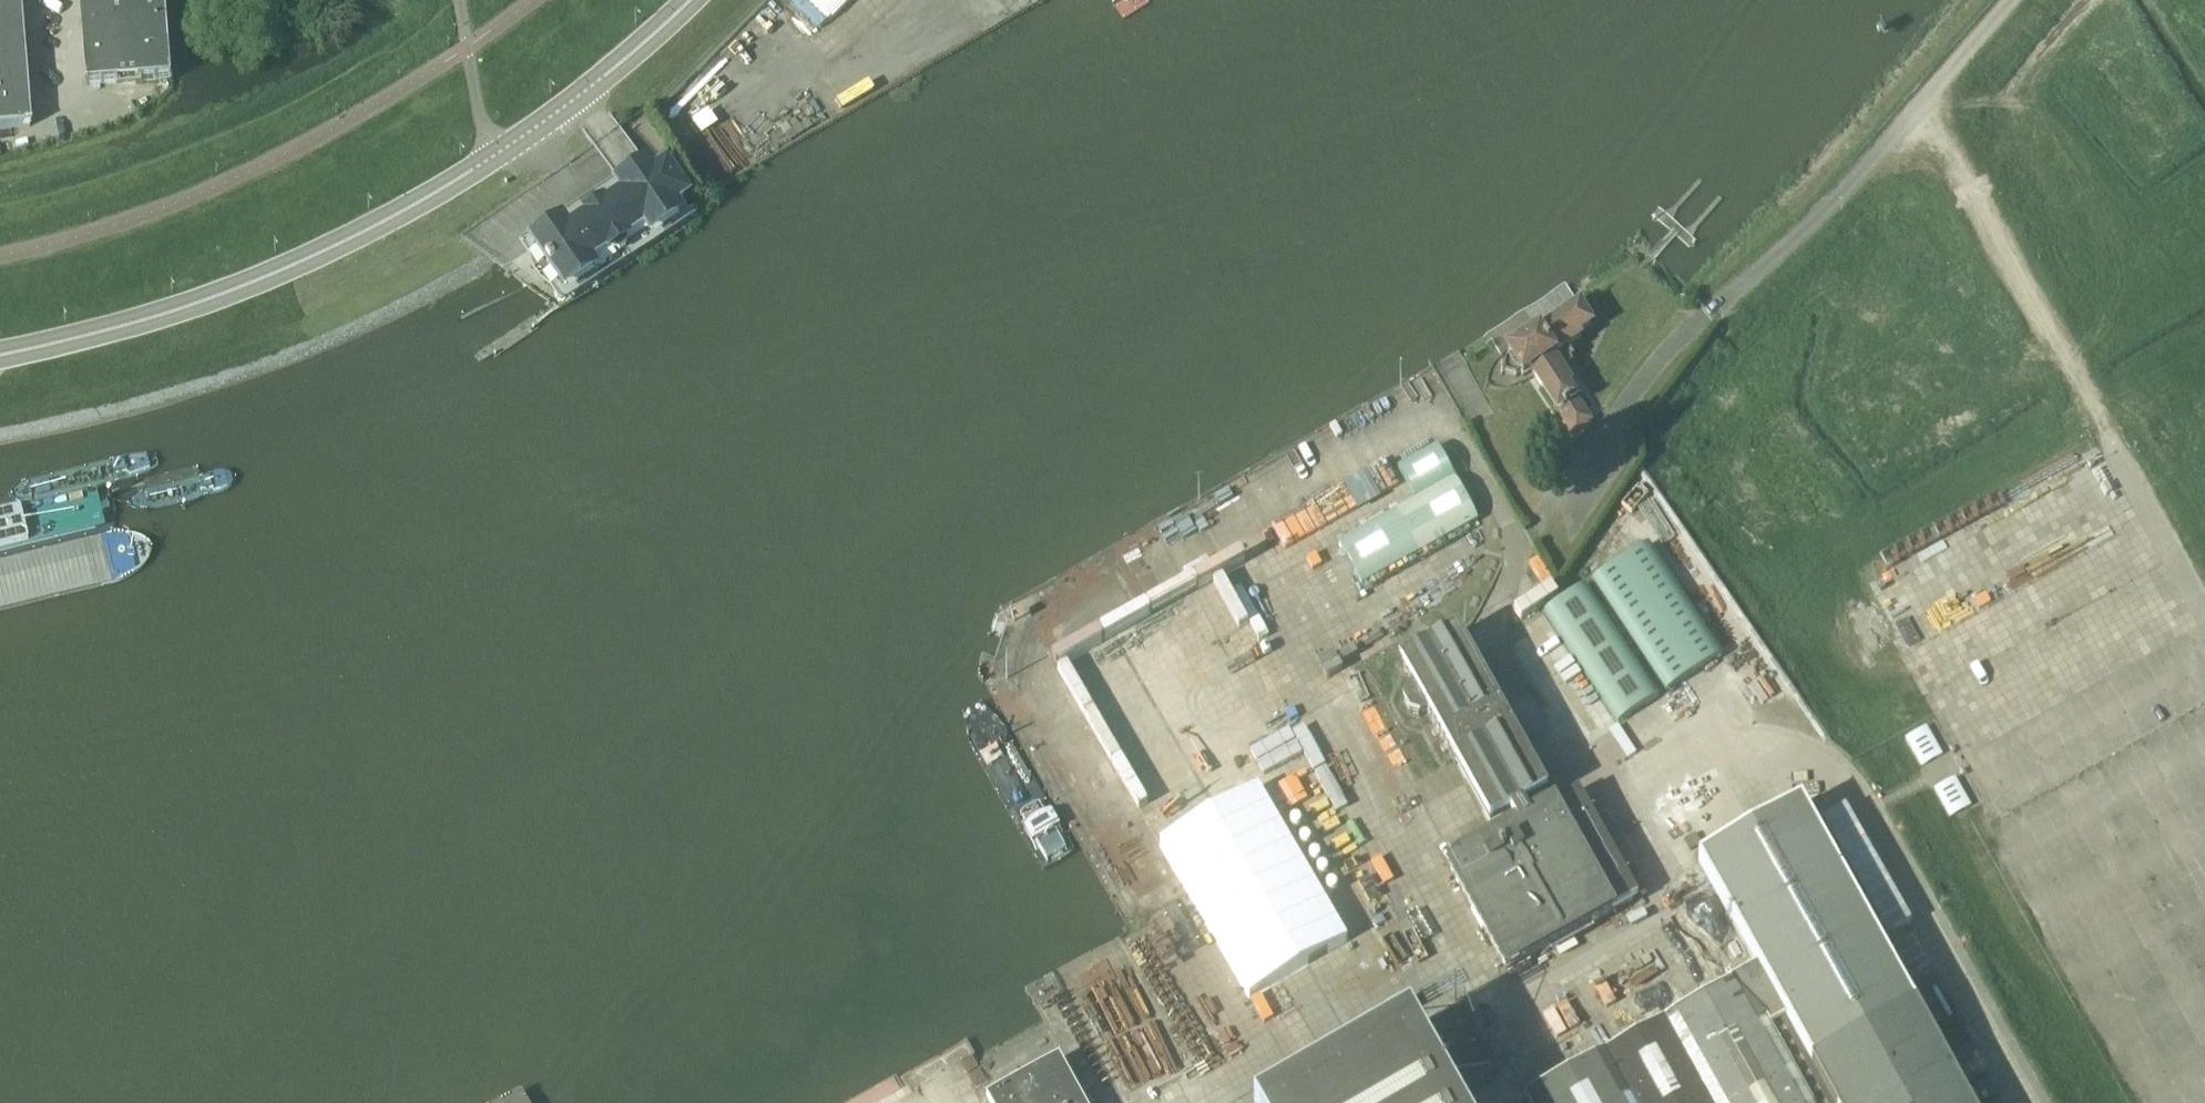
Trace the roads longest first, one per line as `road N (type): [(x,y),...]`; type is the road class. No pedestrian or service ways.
road 1 (tertiary): [(0,356),(105,331),(273,272),(488,160)]
road 2 (tertiary): [(488,160),(607,74),(689,0)]
road 3 (unclassified): [(488,160),(459,0)]

